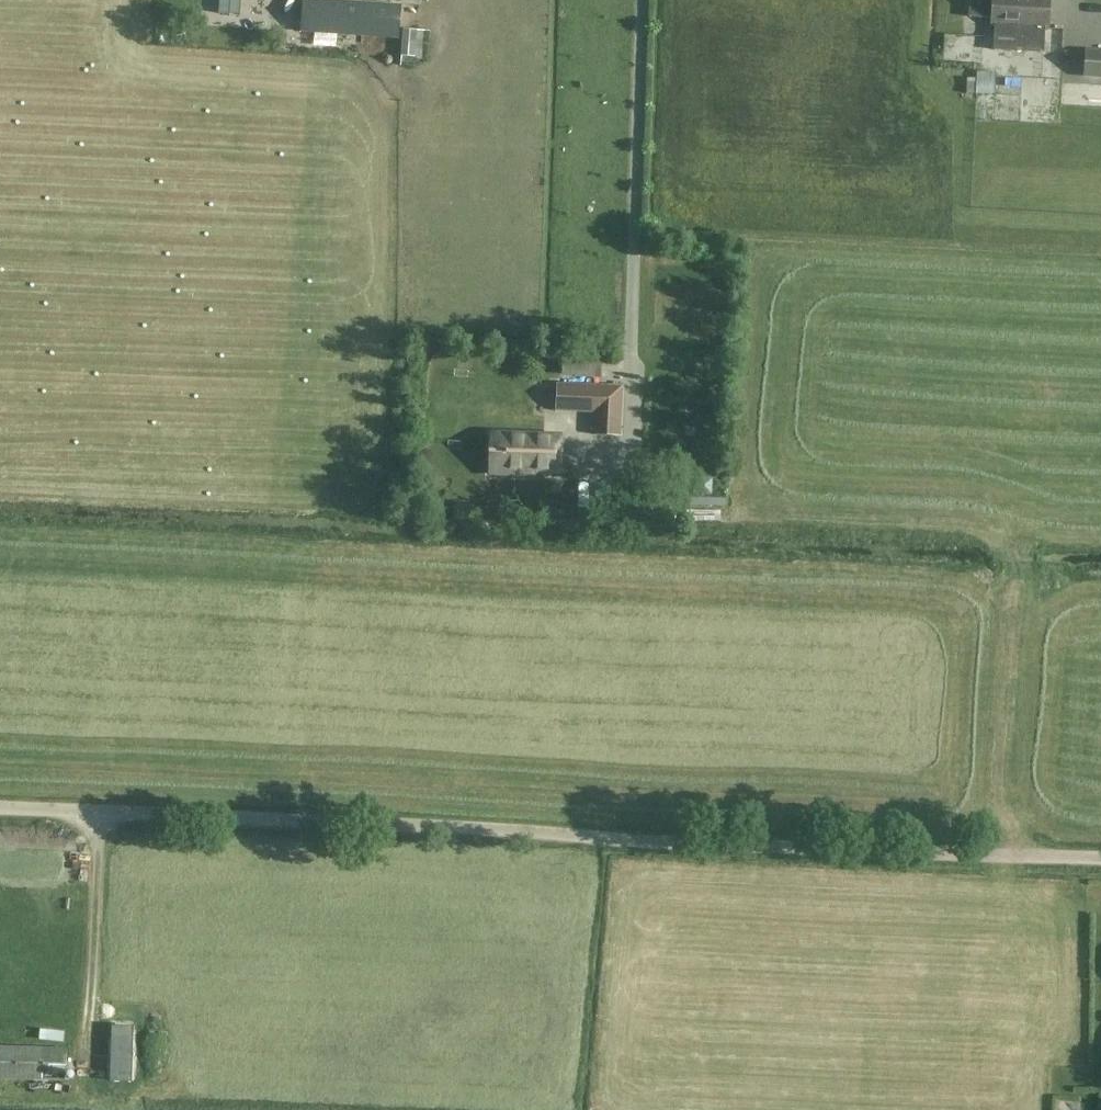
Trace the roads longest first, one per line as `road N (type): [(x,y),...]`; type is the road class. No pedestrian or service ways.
road 1 (track): [(0,807),(1100,861)]
road 2 (unclassified): [(641,0),(631,373)]

